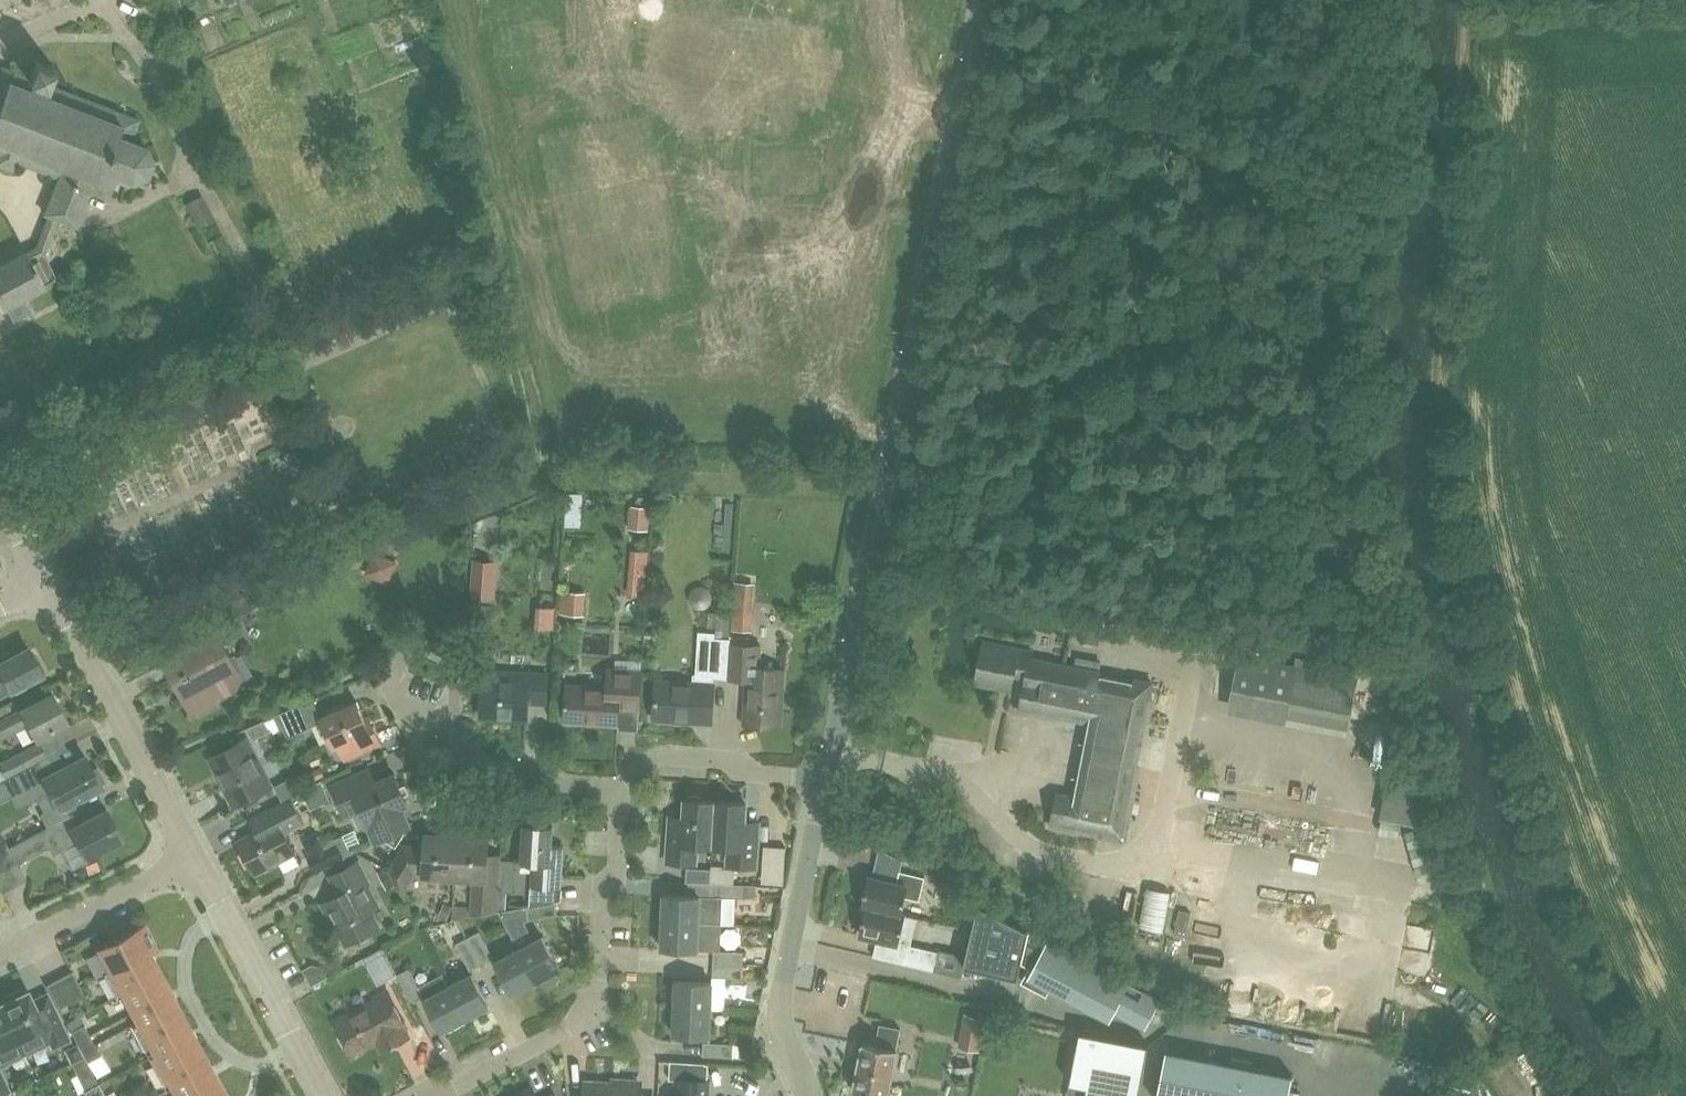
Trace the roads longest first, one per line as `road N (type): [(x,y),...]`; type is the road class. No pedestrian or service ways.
road 1 (residential): [(823,778),(915,336)]
road 2 (unclassified): [(915,336),(982,0)]
road 3 (residential): [(808,1095),(782,1026),(823,778)]
road 4 (residential): [(196,859),(50,584)]
road 5 (residential): [(321,1095),(196,859)]
road 6 (residential): [(595,1011),(601,892),(616,873),(617,789)]
road 7 (residential): [(617,789),(659,756),(823,778)]
road 8 (residential): [(0,949),(196,859)]
road 9 (residential): [(414,1095),(455,1087),(595,1011)]
road 10 (residential): [(617,789),(558,786),(544,769),(482,765),(452,721)]
road 11 (residential): [(452,721),(456,679),(443,654),(424,648),(403,657),(395,671)]

